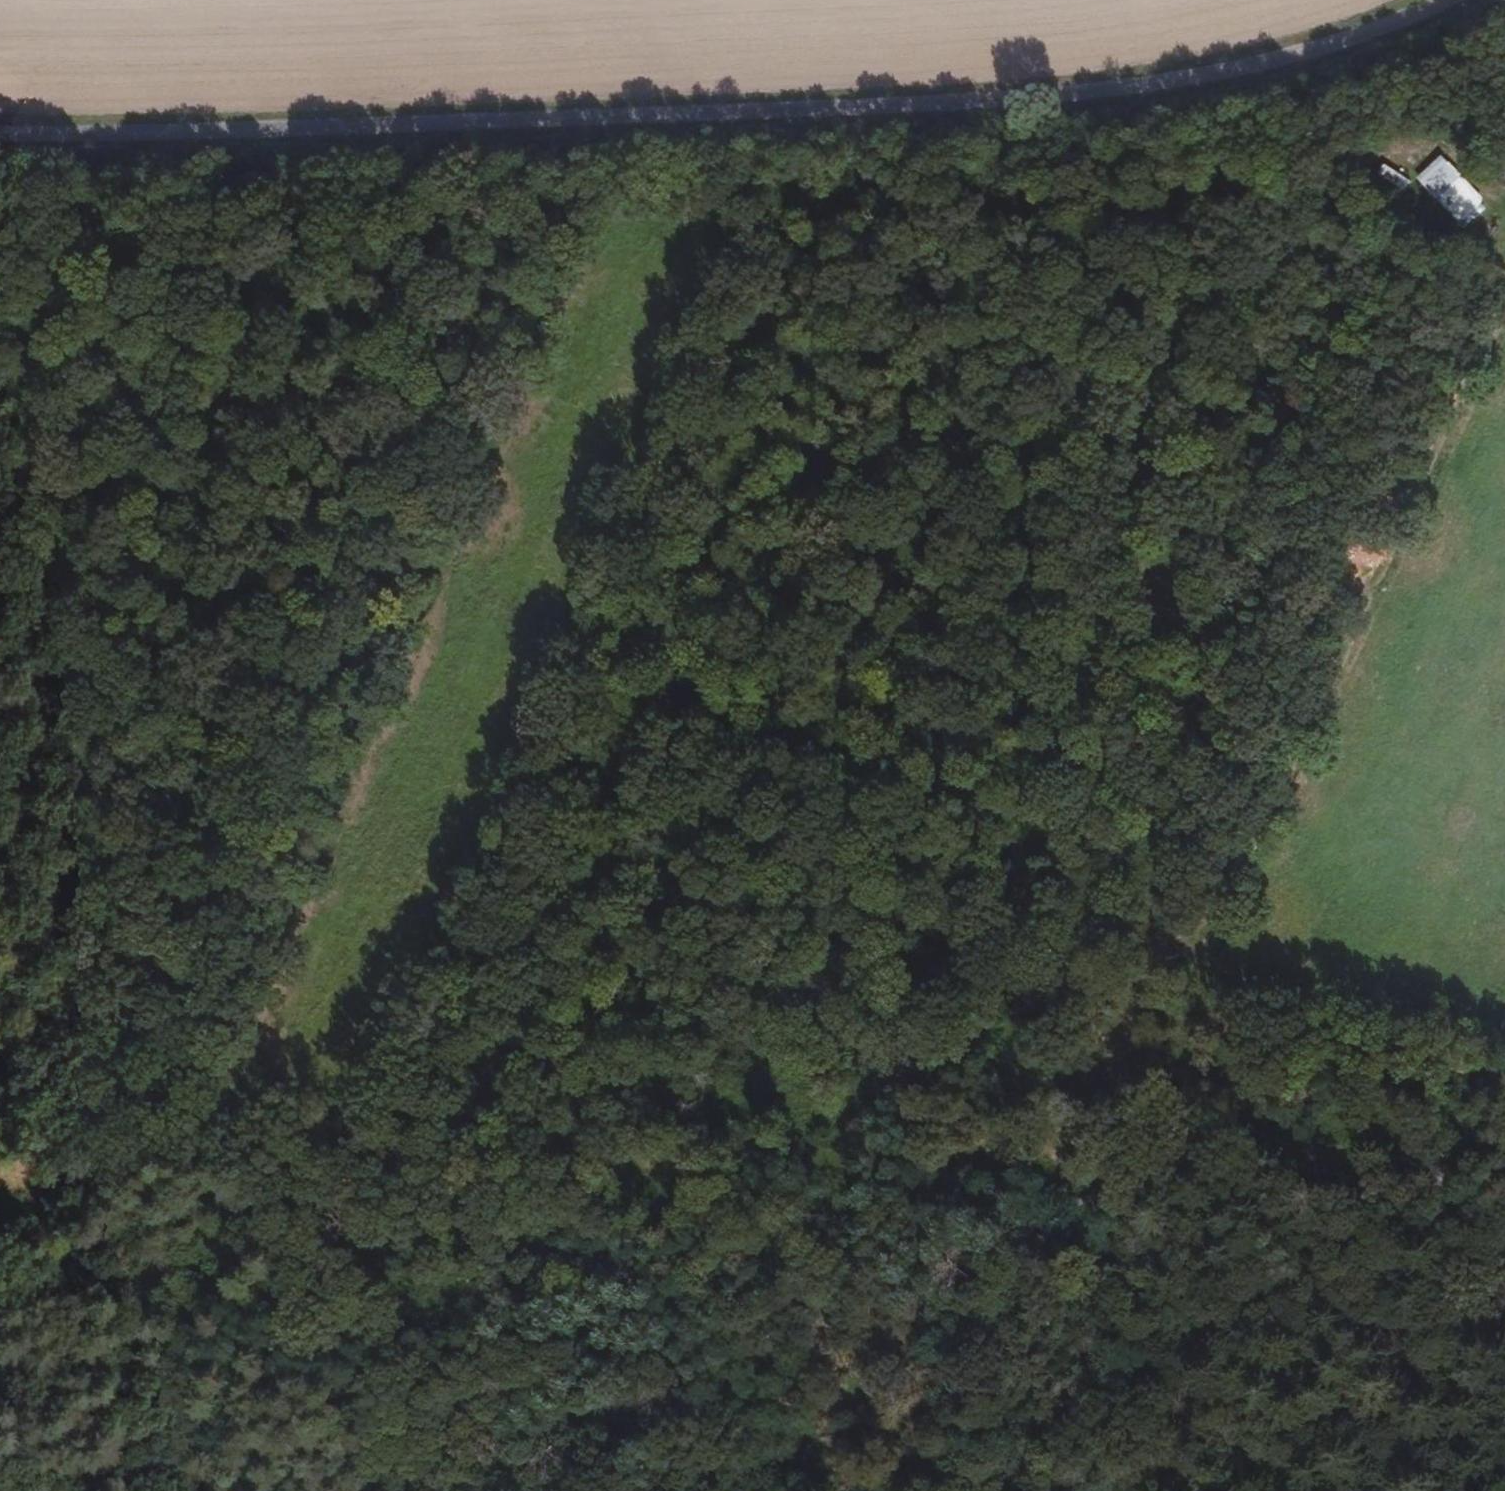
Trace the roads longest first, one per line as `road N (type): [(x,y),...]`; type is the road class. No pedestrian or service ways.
road 1 (tertiary): [(0,132),(1084,91),(1244,67),(1370,31),(1444,0)]
road 2 (track): [(1199,1013),(1028,1077),(922,1146),(364,1168),(224,1154),(31,1169)]
road 3 (track): [(1504,288),(1332,690),(1199,955),(1199,1013)]
road 4 (track): [(1199,1013),(1301,1039),(1440,1058),(1504,1095)]

